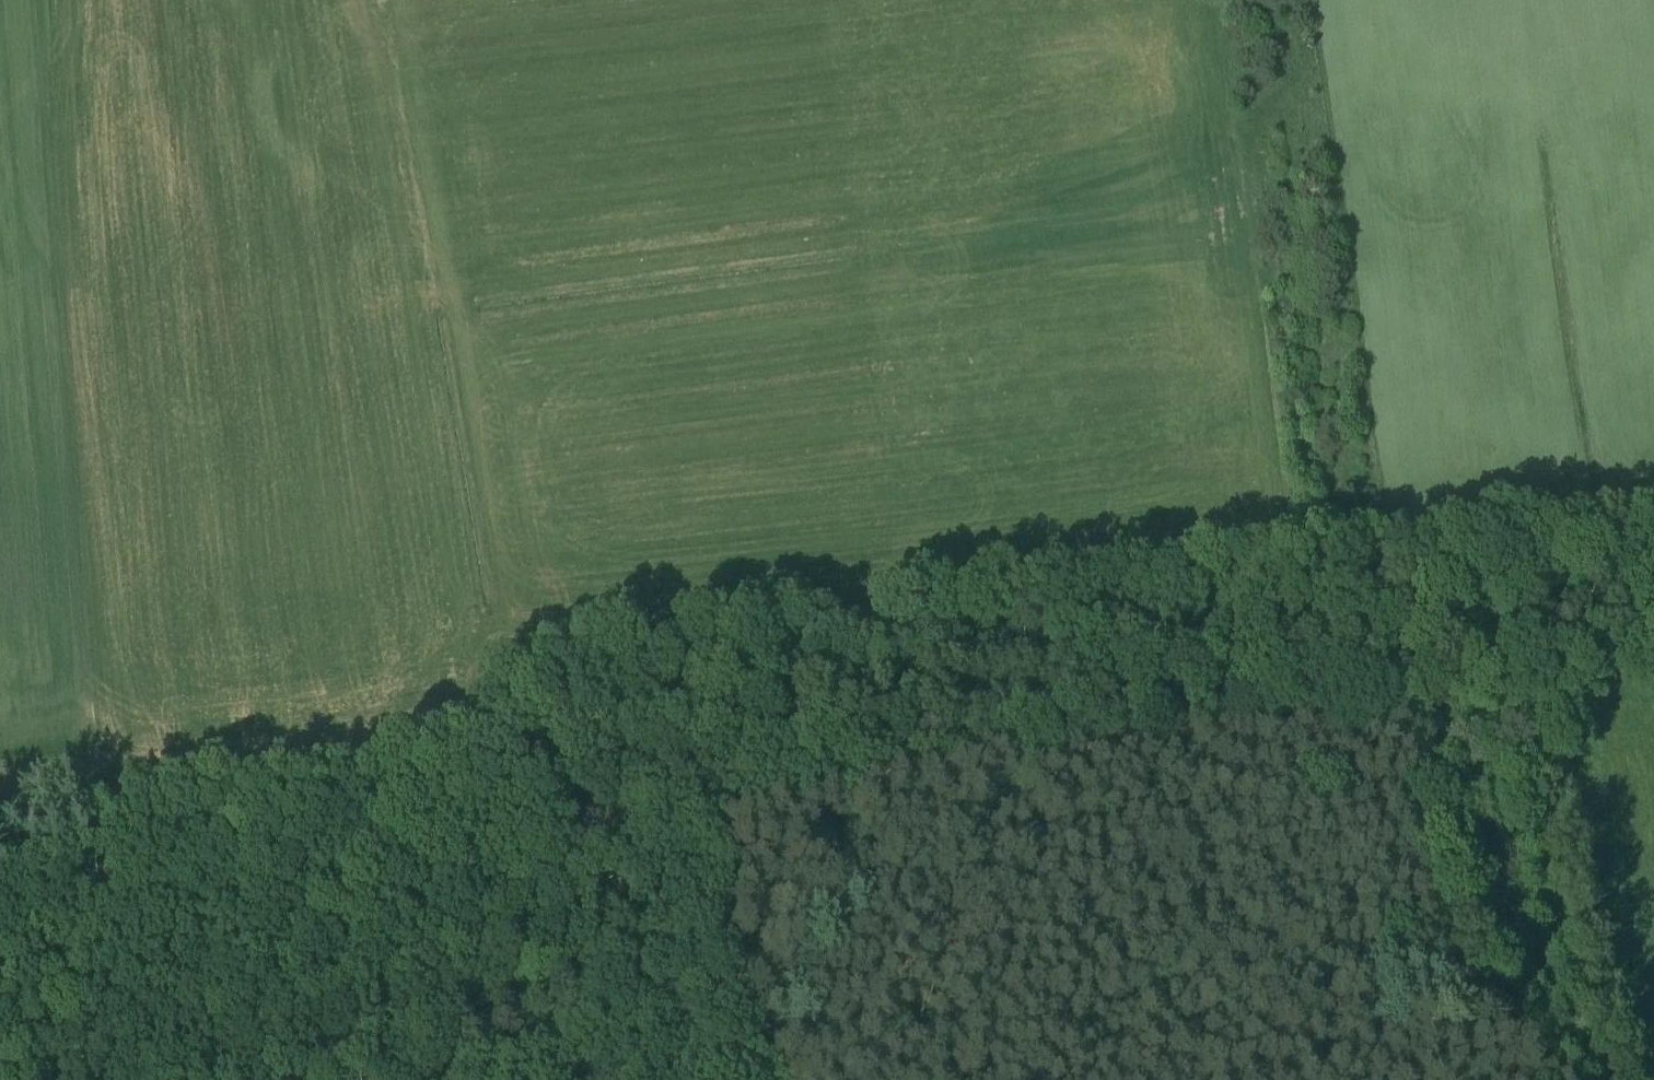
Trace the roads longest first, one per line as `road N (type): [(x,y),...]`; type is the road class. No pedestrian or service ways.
road 1 (track): [(794,1079),(847,1022),(988,934),(1459,945)]
road 2 (track): [(736,1079),(665,616)]

